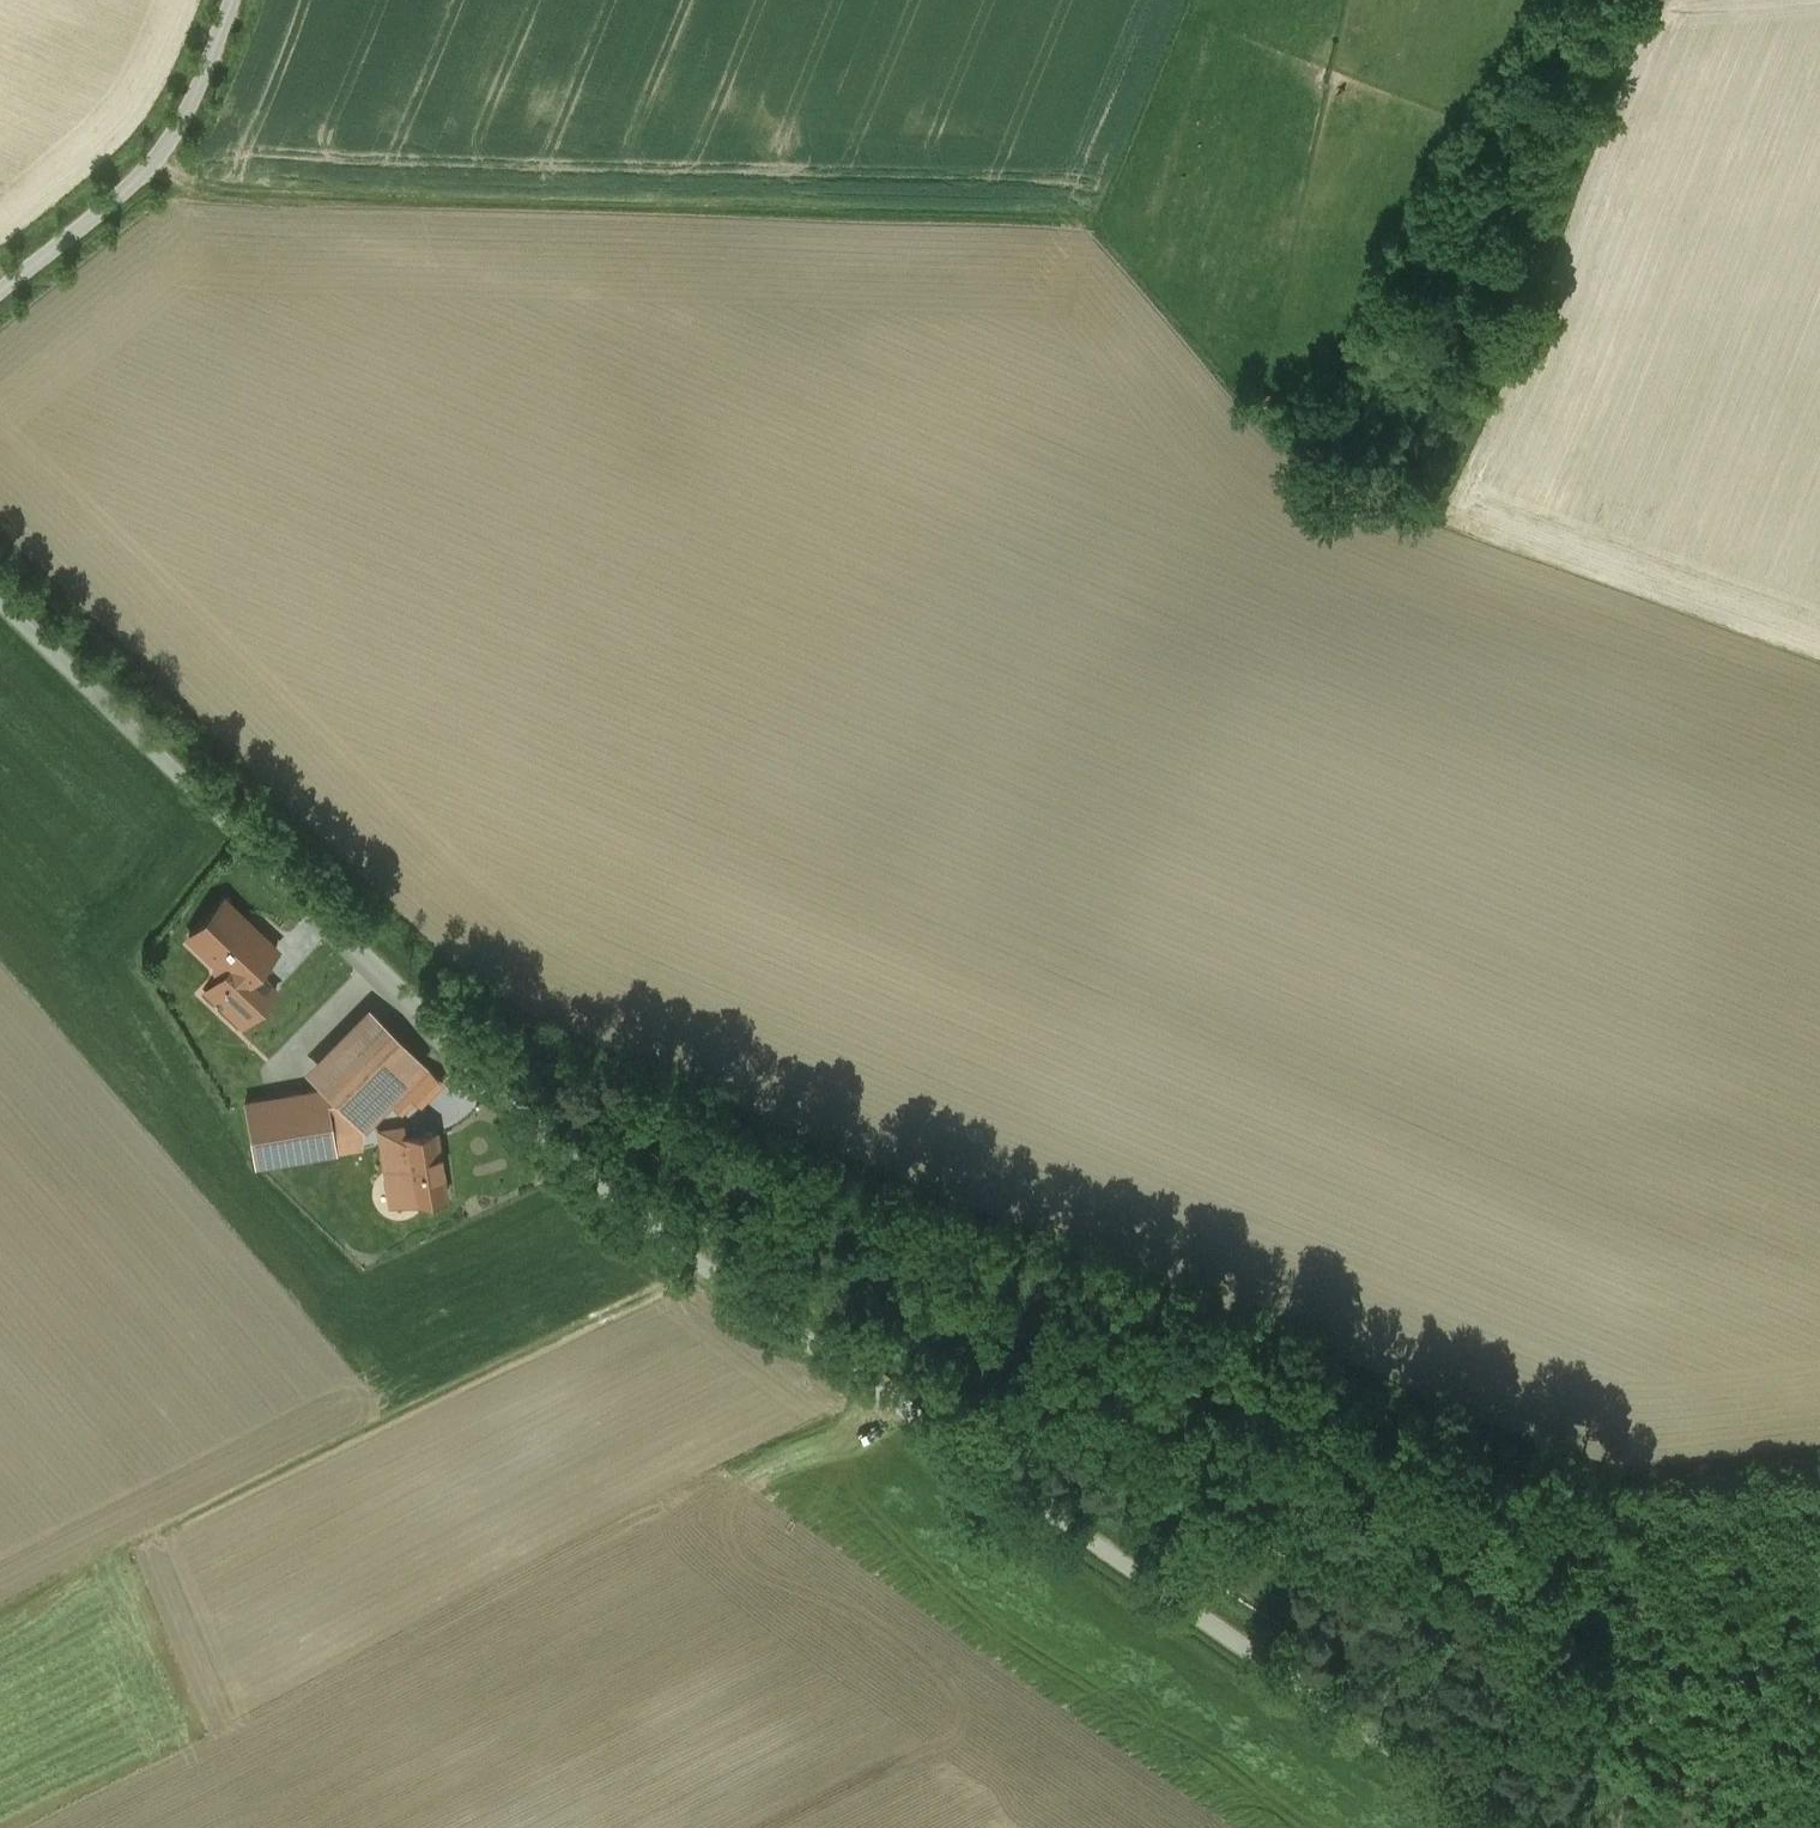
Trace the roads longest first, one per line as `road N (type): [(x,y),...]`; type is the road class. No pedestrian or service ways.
road 1 (unclassified): [(1509,1827),(796,1332),(692,1270),(471,1066),(0,600)]
road 2 (unclassified): [(231,0),(163,152),(0,290)]

